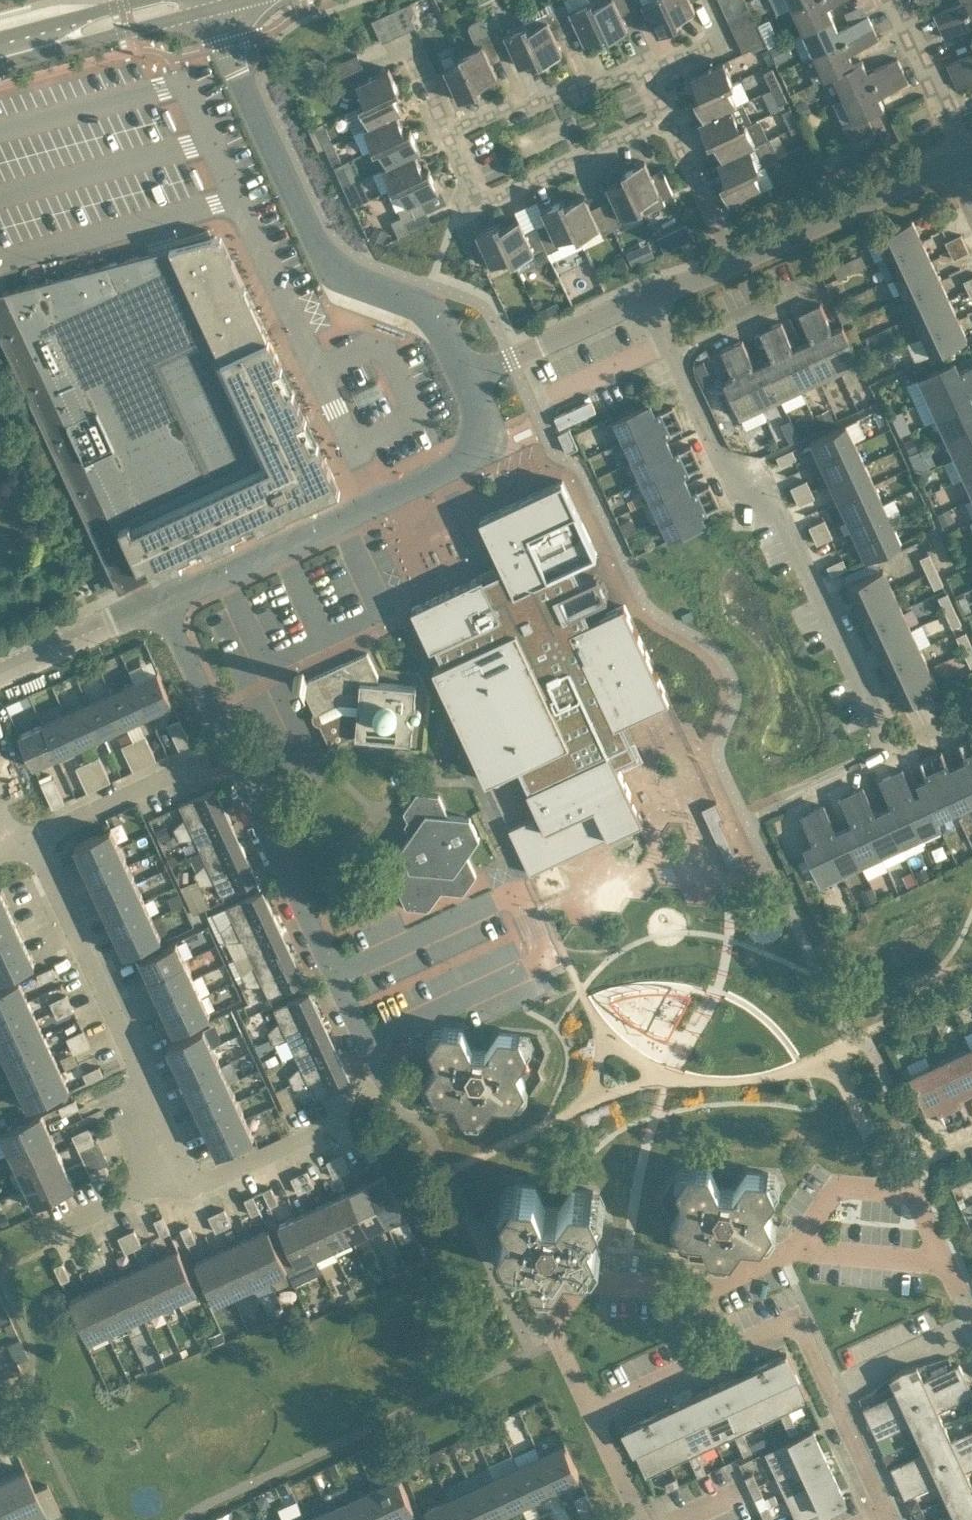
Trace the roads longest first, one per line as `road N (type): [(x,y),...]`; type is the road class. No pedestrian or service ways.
road 1 (residential): [(364,1041),(162,599)]
road 2 (unclassified): [(469,375),(432,315),(325,264),(210,0)]
road 3 (residential): [(893,751),(781,507),(725,466),(673,349)]
road 4 (residential): [(892,1519),(796,1317),(594,1413)]
road 5 (unclassified): [(162,599),(483,449),(485,419),(469,375)]
road 6 (residential): [(594,1413),(551,1314),(582,1279),(705,1290),(797,1247)]
road 7 (residential): [(187,1172),(40,850)]
road 8 (residential): [(453,130),(482,200),(668,117)]
road 9 (unclassified): [(734,261),(951,164)]
road 10 (residential): [(187,1172),(211,1180),(358,1113),(382,1081)]
road 11 (residential): [(453,130),(583,84),(588,95),(645,68)]
road 12 (tertiary): [(0,50),(191,0)]
road 13 (unclassified): [(469,375),(649,295)]
road 14 (residential): [(40,850),(67,821),(206,761)]
road 15 (unclassified): [(0,672),(162,599)]
road 16 (residential): [(969,157),(896,0)]
road 17 (residential): [(673,349),(817,282)]
road 18 (residential): [(734,261),(668,117)]
road 19 (residential): [(797,1247),(944,1262)]
road 20 (residential): [(797,1247),(838,1185),(908,1191)]
road 21 (residential): [(65,1225),(187,1172)]

